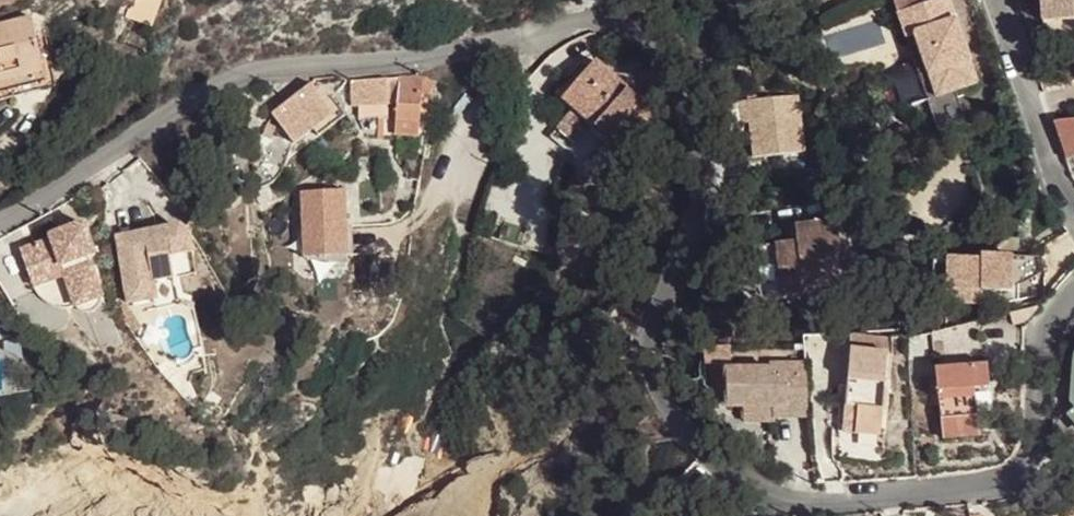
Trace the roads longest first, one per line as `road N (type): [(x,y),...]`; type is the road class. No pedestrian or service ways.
road 1 (residential): [(536,40),(612,17),(653,37),(680,72),(703,188),(643,352),(668,418),(746,478),(835,502),(1008,477),(1035,449),(1042,336),(1073,297)]
road 2 (residential): [(0,223),(225,83),(284,68),(423,61),(536,40)]
road 3 (residential): [(536,40),(426,207),(393,239)]
road 4 (residential): [(992,0),(1073,209)]

